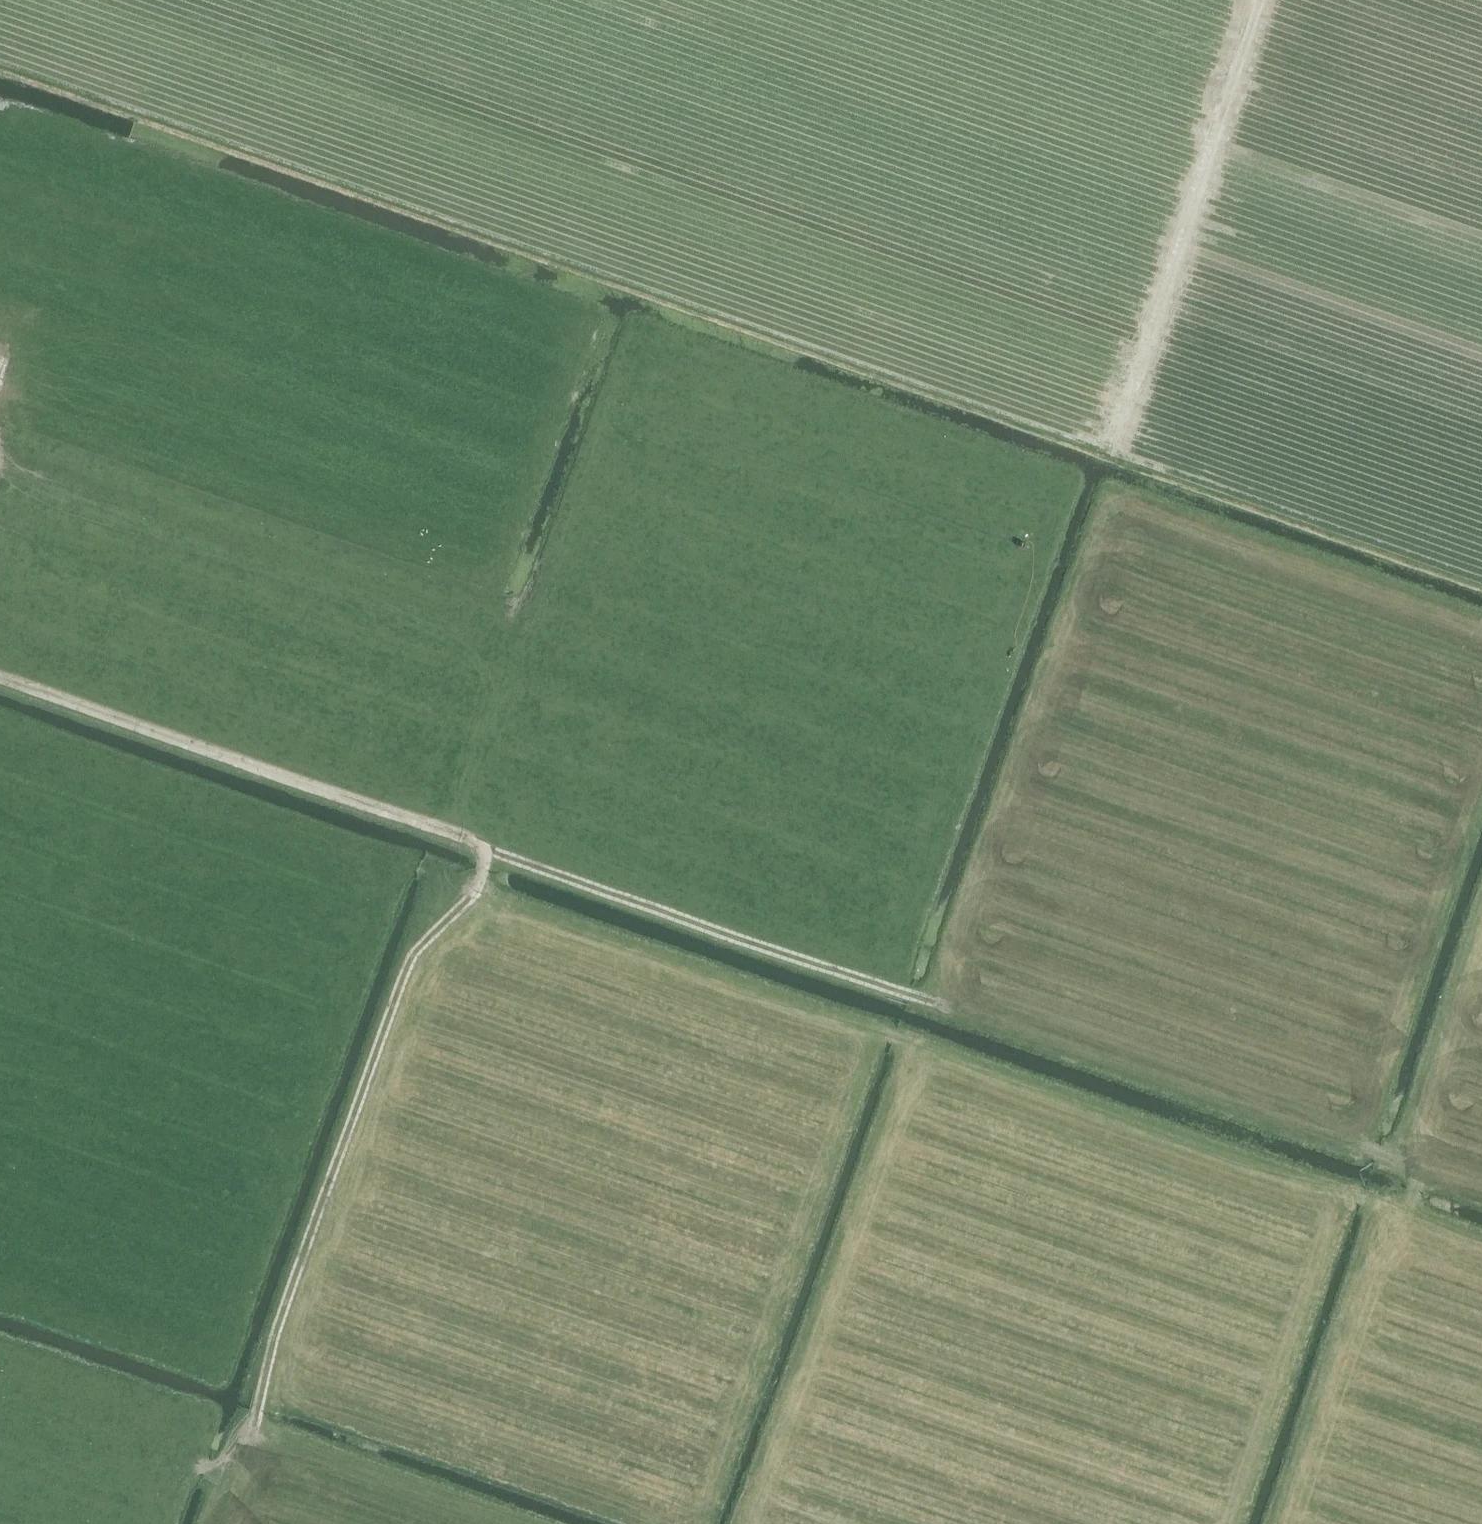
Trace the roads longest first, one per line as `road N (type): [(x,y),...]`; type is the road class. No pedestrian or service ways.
road 1 (track): [(1418,1183),(1392,1162),(488,853)]
road 2 (track): [(488,853),(480,888),(454,927),(423,948),(407,978),(273,1351),(249,1461)]
road 3 (track): [(488,853),(0,681)]
road 4 (track): [(1259,0),(1114,420)]

